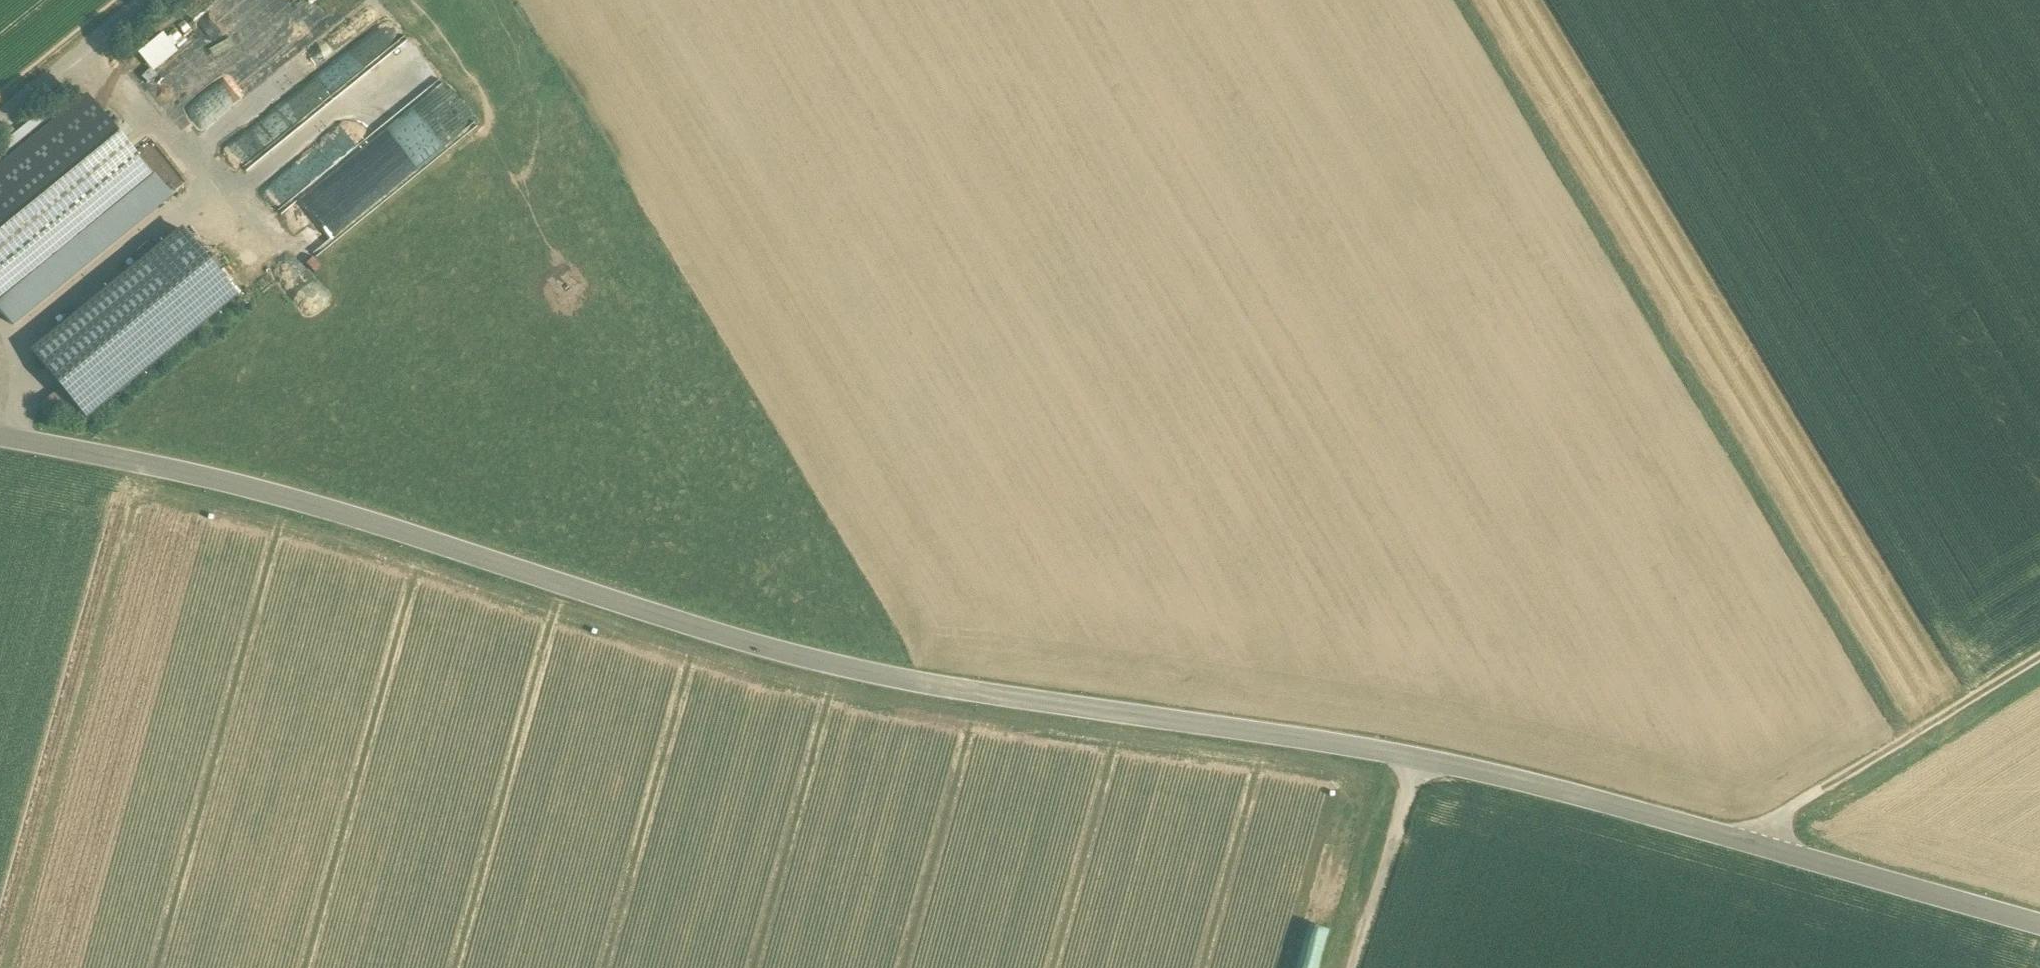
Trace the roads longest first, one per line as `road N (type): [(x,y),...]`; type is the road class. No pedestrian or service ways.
road 1 (tertiary): [(2039,925),(1420,760),(916,684),(758,647),(372,520),(0,436)]
road 2 (track): [(1460,0),(1906,737)]
road 3 (track): [(2039,656),(1785,812),(1773,849)]
road 4 (track): [(1420,760),(1352,967)]
road 5 (track): [(0,117),(144,0)]

